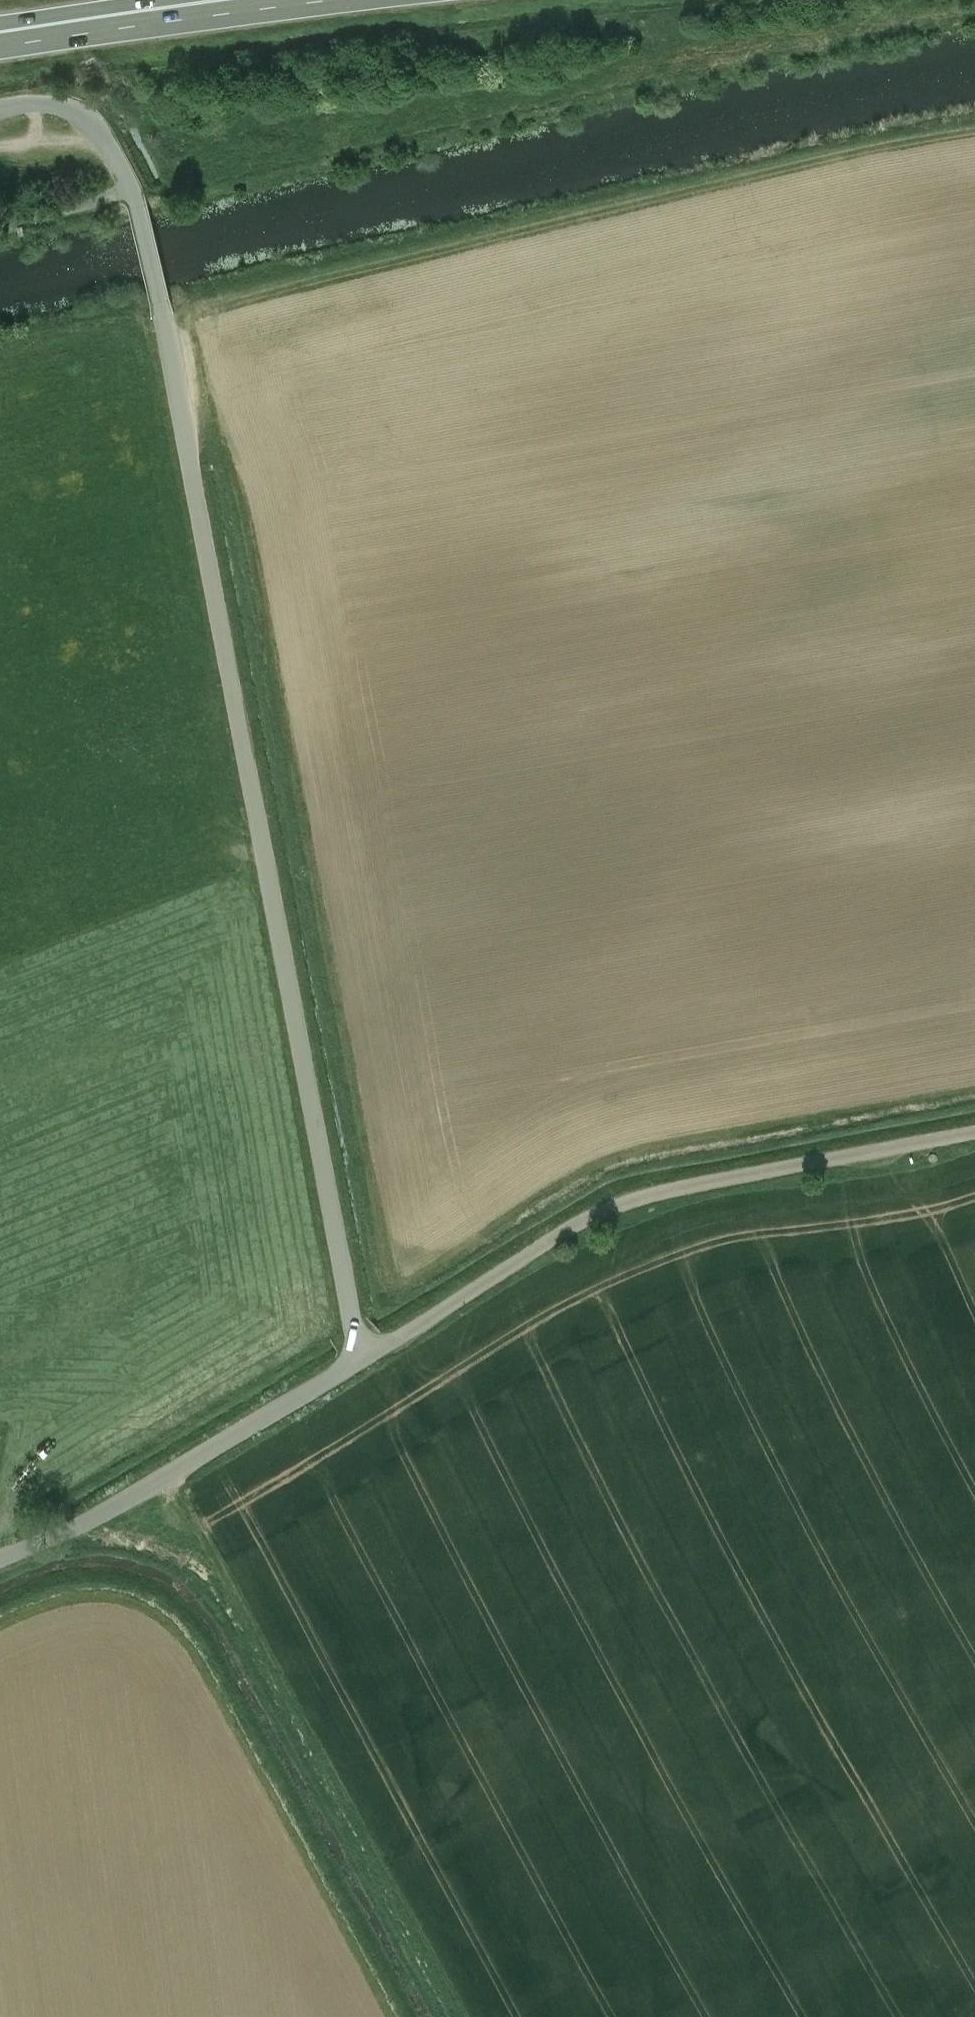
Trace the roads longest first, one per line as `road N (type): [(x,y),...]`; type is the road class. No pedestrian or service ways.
road 1 (unclassified): [(0,112),(58,104),(86,114),(139,200),(364,1355)]
road 2 (unclassified): [(364,1355),(629,1200),(974,1130)]
road 3 (unclassified): [(364,1355),(37,1549),(0,1563)]
road 4 (trunk): [(0,49),(370,0)]
road 5 (trunk): [(183,0),(0,25)]

